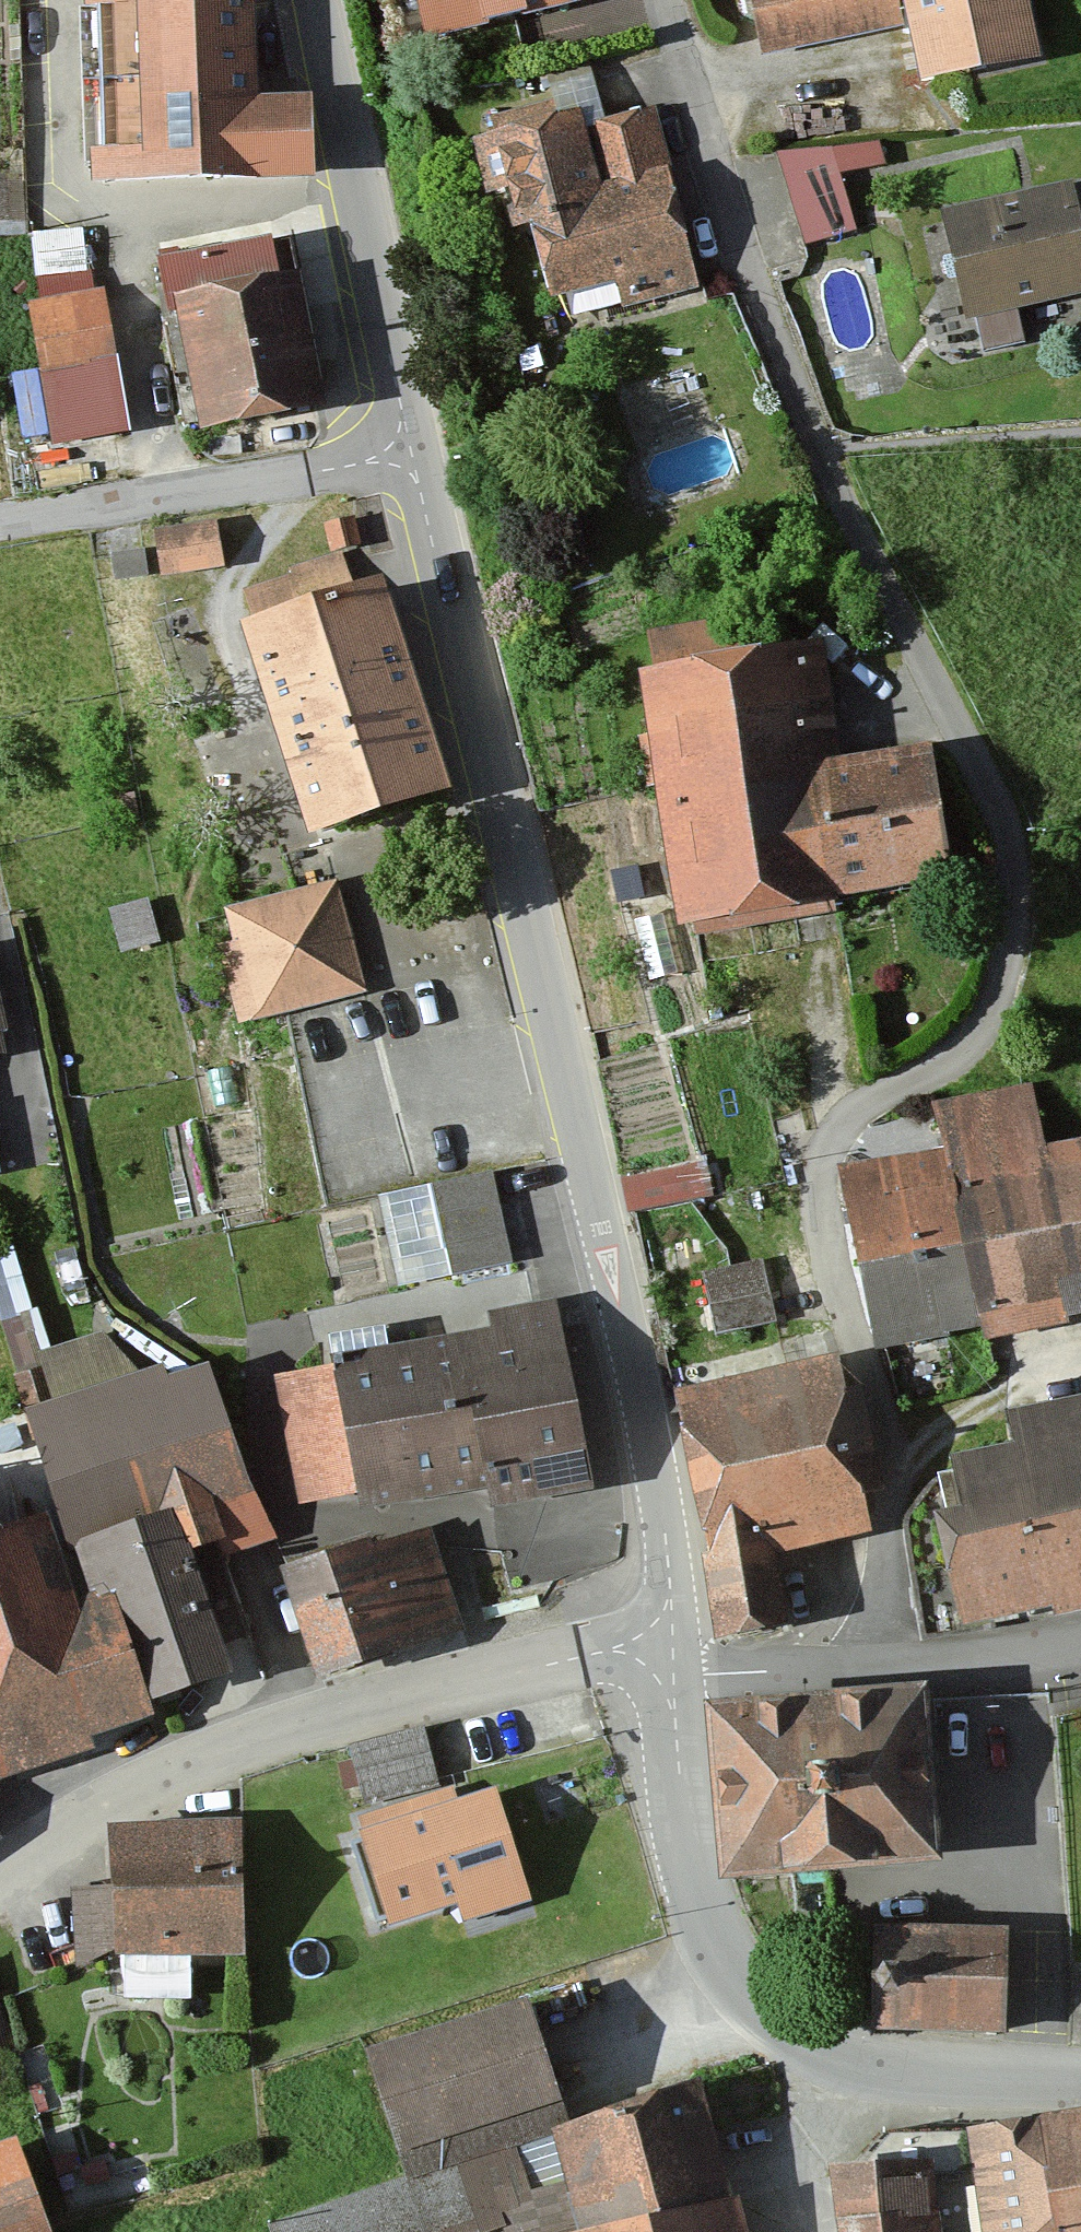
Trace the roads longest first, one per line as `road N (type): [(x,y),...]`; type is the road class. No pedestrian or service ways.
road 1 (residential): [(668,0),(721,181),(820,447),(984,778),(1013,870),(1011,947),(981,1031),(939,1068),(851,1118),(834,1136),(819,1178),(825,1240),(886,1490),(881,1664)]
road 2 (tertiary): [(415,452),(630,1336),(666,1530),(672,1639)]
road 3 (tertiary): [(672,1639),(339,1714),(240,1745),(120,1798),(0,1873)]
road 4 (tertiary): [(674,1674),(695,1871),(715,1931),(755,1995),(794,2027),(860,2055),(952,2070),(1080,2072)]
road 5 (tertiary): [(318,0),(415,452)]
road 6 (residential): [(415,452),(0,519)]
road 7 (residential): [(674,1674),(881,1664)]
road 8 (residential): [(881,1664),(1080,1644)]

